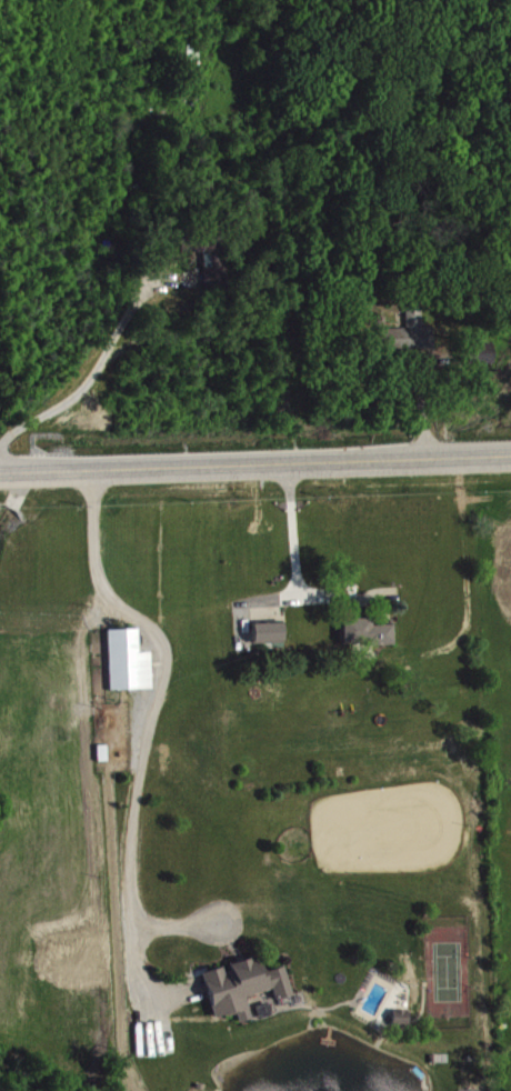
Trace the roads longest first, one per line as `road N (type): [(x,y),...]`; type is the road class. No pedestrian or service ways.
road 1 (secondary): [(0,470),(510,451)]

